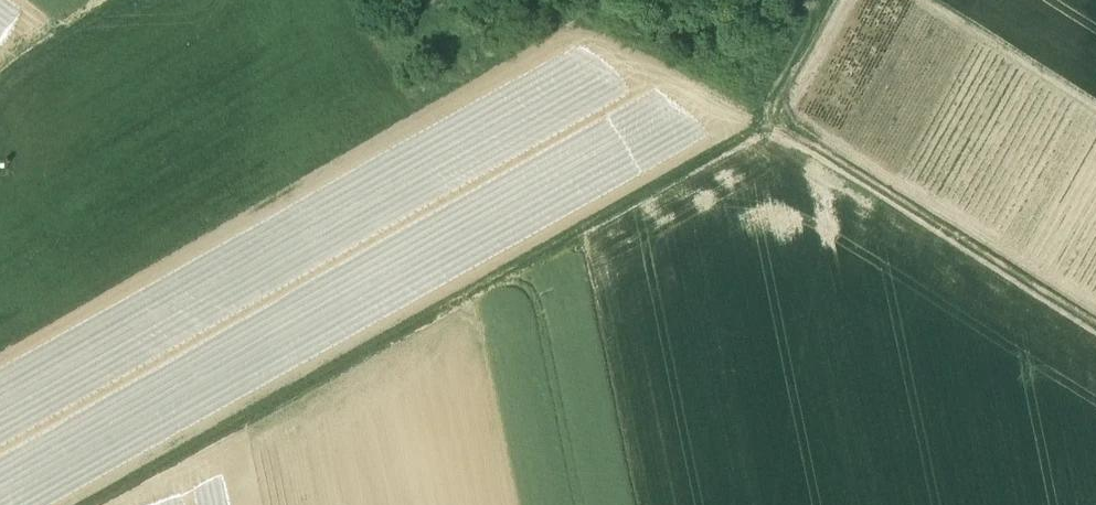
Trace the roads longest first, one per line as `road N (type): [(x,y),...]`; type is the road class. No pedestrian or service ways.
road 1 (track): [(778,131),(132,504)]
road 2 (track): [(778,131),(1095,327)]
road 3 (track): [(0,108),(22,83),(160,0)]

